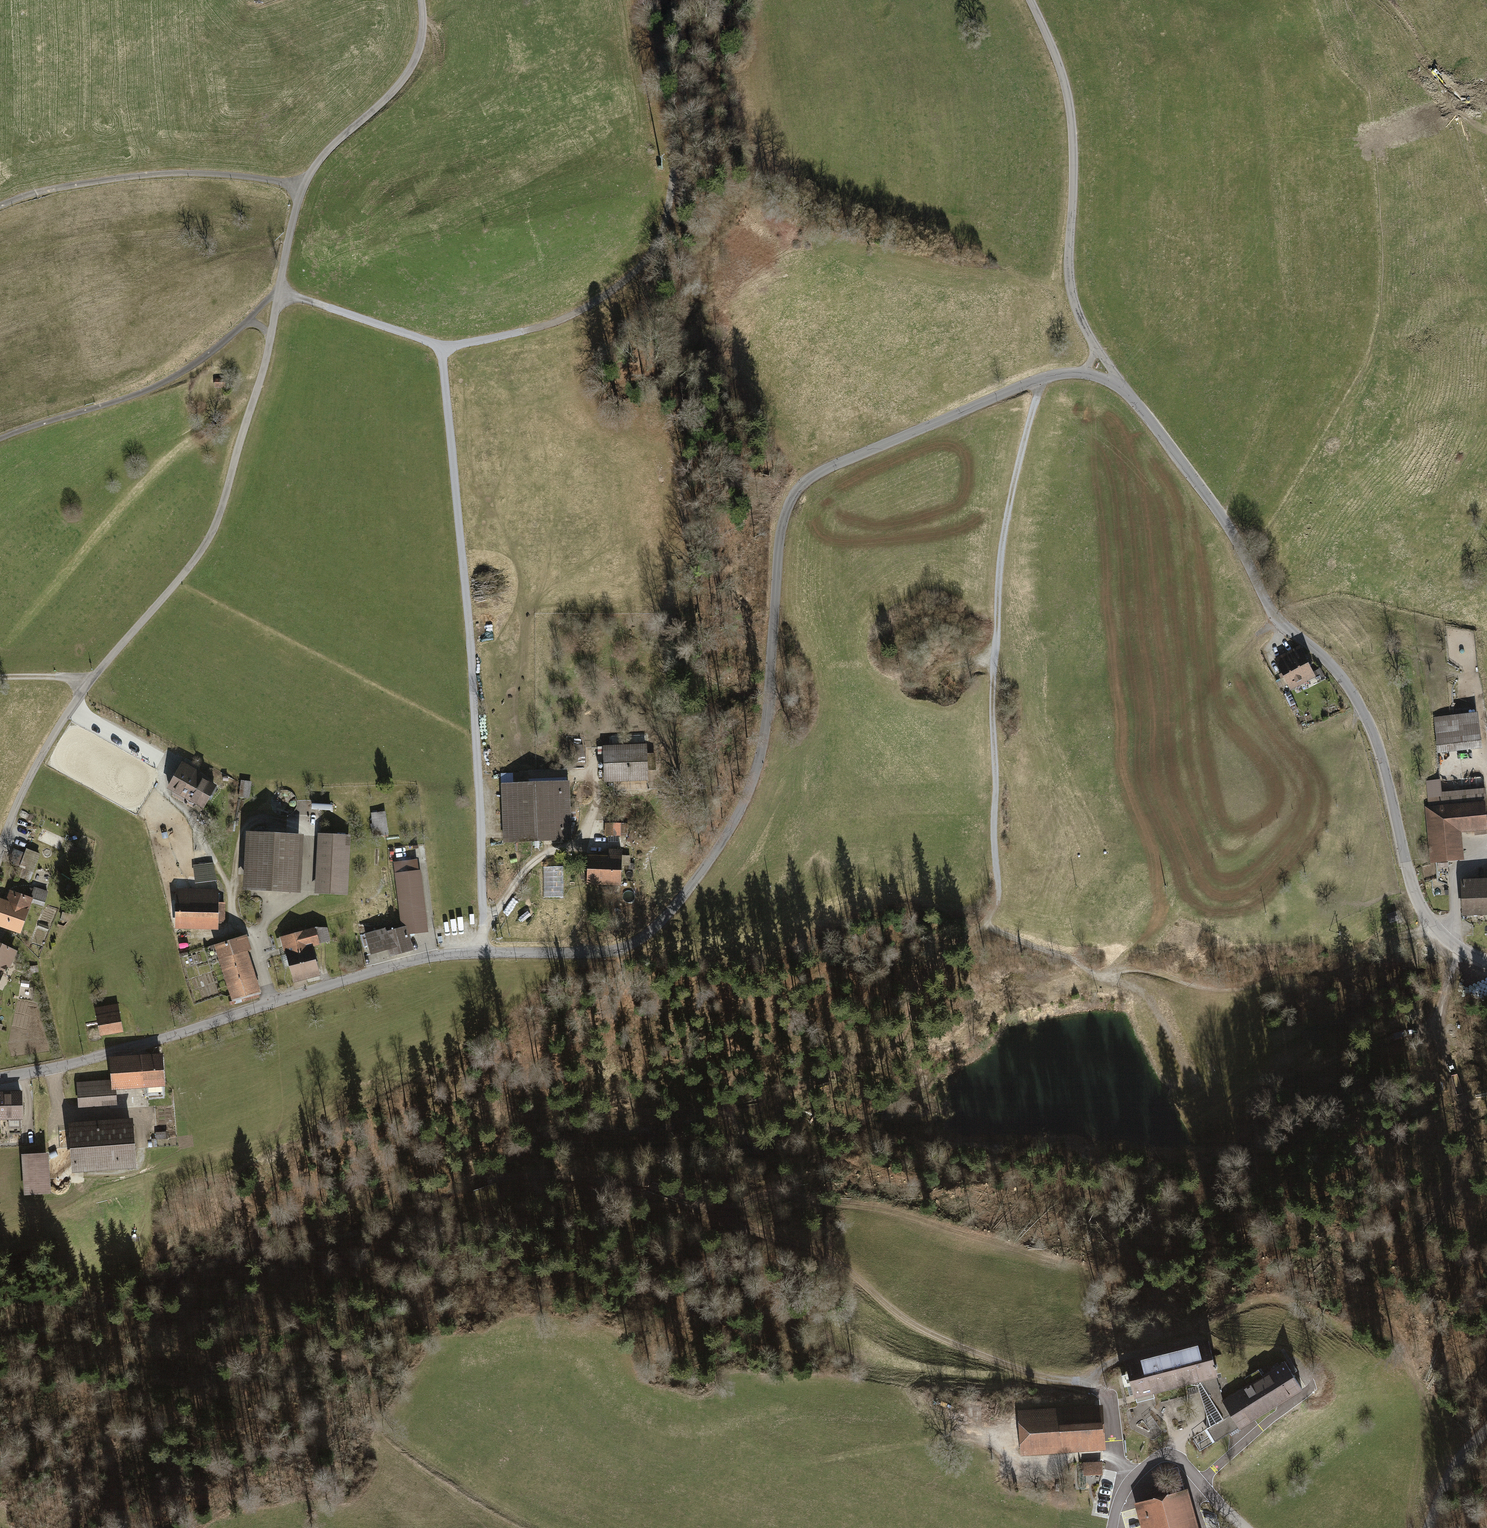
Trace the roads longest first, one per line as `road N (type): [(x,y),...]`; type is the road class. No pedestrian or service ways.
road 1 (tertiary): [(1083,376),(1021,389),(802,485),(778,557),(762,762),(713,859),(668,919),(643,938),(617,951),(428,957),(181,1034),(0,1078)]
road 2 (unclassified): [(0,853),(32,775),(86,689),(213,530),(261,378),(302,189),(332,147),(413,66),(422,0)]
road 3 (track): [(753,1104),(892,1054),(933,961),(981,927),(999,897),(999,591),(1005,520),(1042,381)]
road 4 (track): [(1129,1502),(1114,1478),(1107,1405),(1091,1384),(1024,1372),(938,1339),(824,1257),(657,1196),(579,1171),(510,1179)]
road 5 (track): [(485,924),(469,634),(441,358),(422,339),(279,295)]
road 6 (tertiary): [(1486,965),(1425,918),(1360,705),(1311,647),(1277,624),(1215,510),(1118,386)]
road 7 (track): [(1431,924),(1320,972),(1232,987),(1132,968),(1099,973),(981,927)]
road 8 (unclassified): [(1096,353),(1075,310),(1067,268),(1073,132),(1062,75),(1029,0)]
road 9 (track): [(437,347),(562,320),(613,290),(660,244),(668,169)]
road 10 (track): [(0,442),(175,380),(279,295)]
road 11 (track): [(302,189),(199,172),(99,180),(0,207)]
road 12 (unclassified): [(1243,1527),(1182,1468),(1167,1463),(1112,1527)]
road 13 (track): [(1455,1081),(1440,1025),(1453,945)]

